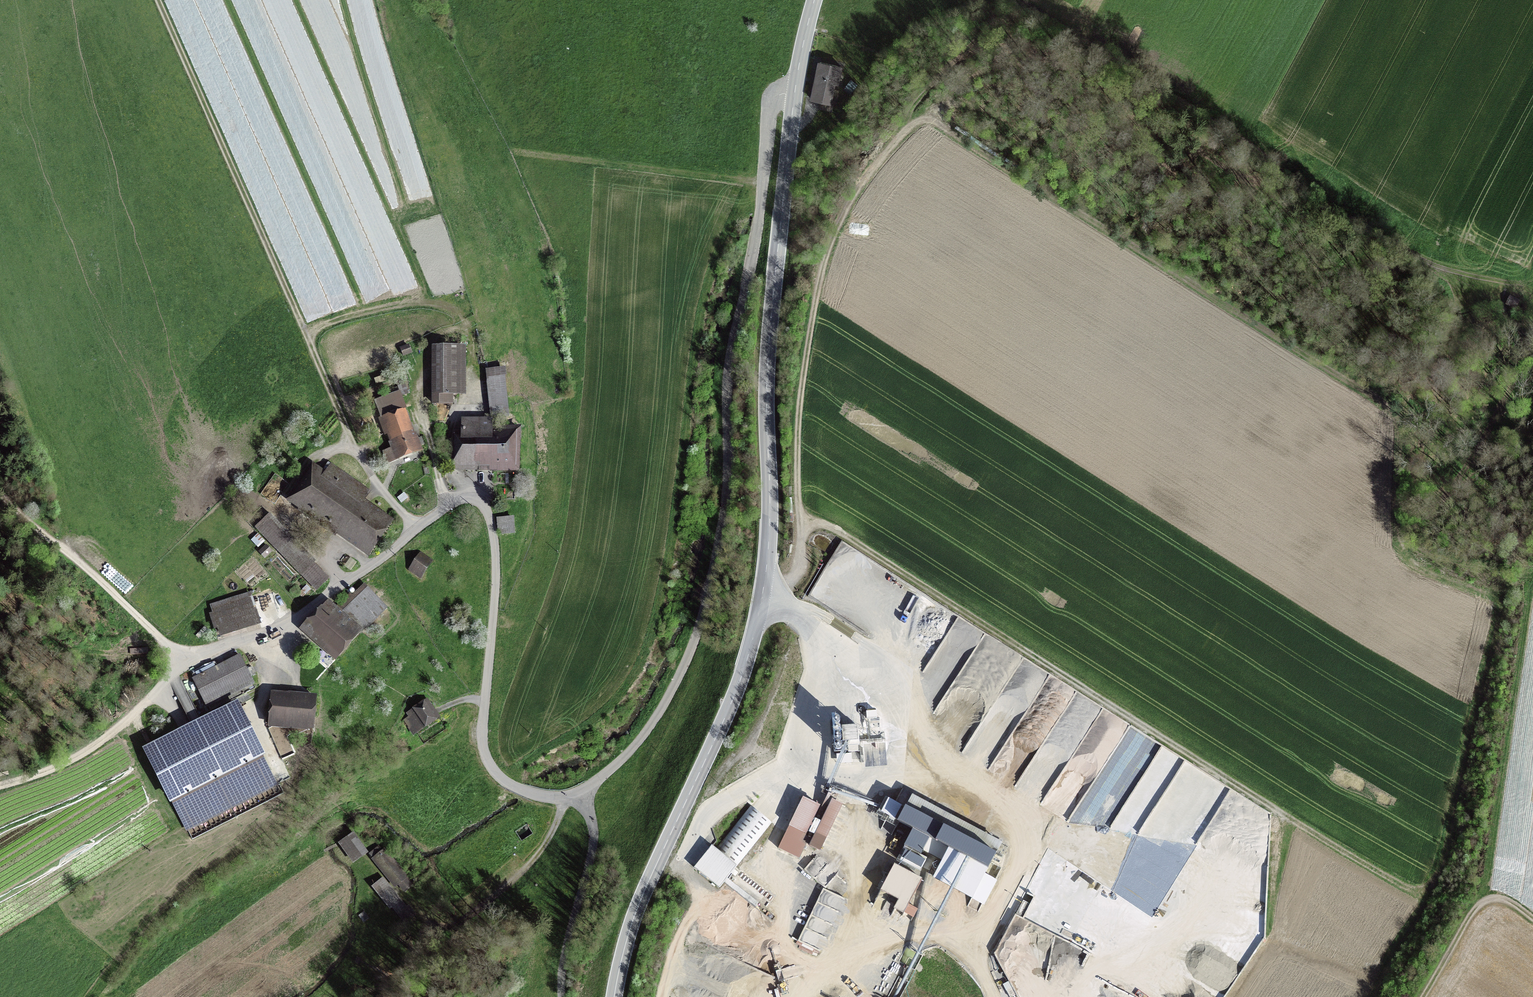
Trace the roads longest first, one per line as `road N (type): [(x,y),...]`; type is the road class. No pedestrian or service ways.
road 1 (track): [(779,607),(796,575),(802,534),(799,414),(816,290),(842,219),(886,152),(928,120),(1400,416),(1400,547),(1532,590)]
road 2 (tertiary): [(619,996),(639,911),(739,696),(764,600),(766,359),(793,98)]
road 3 (residential): [(793,98),(770,109),(728,368),(720,540),(697,635),(660,710),(580,799)]
road 4 (residential): [(580,799),(535,796),(487,764),(497,552),(488,508),(478,500),(452,504),(304,616),(183,663)]
road 5 (track): [(1012,0),(1437,243)]
road 6 (track): [(0,783),(67,761),(183,663),(0,489)]
road 7 (track): [(310,344),(156,0)]
road 8 (track): [(472,337),(467,320),(442,308),(413,307),(317,332),(310,344),(351,447)]
road 9 (track): [(452,504),(416,408),(439,335),(472,337),(476,407)]
road 10 (residential): [(560,996),(591,844),(580,799)]
road 11 (track): [(563,799),(522,872),(457,934)]
road 12 (track): [(1532,920),(1500,901),(1486,903),(1425,996)]

